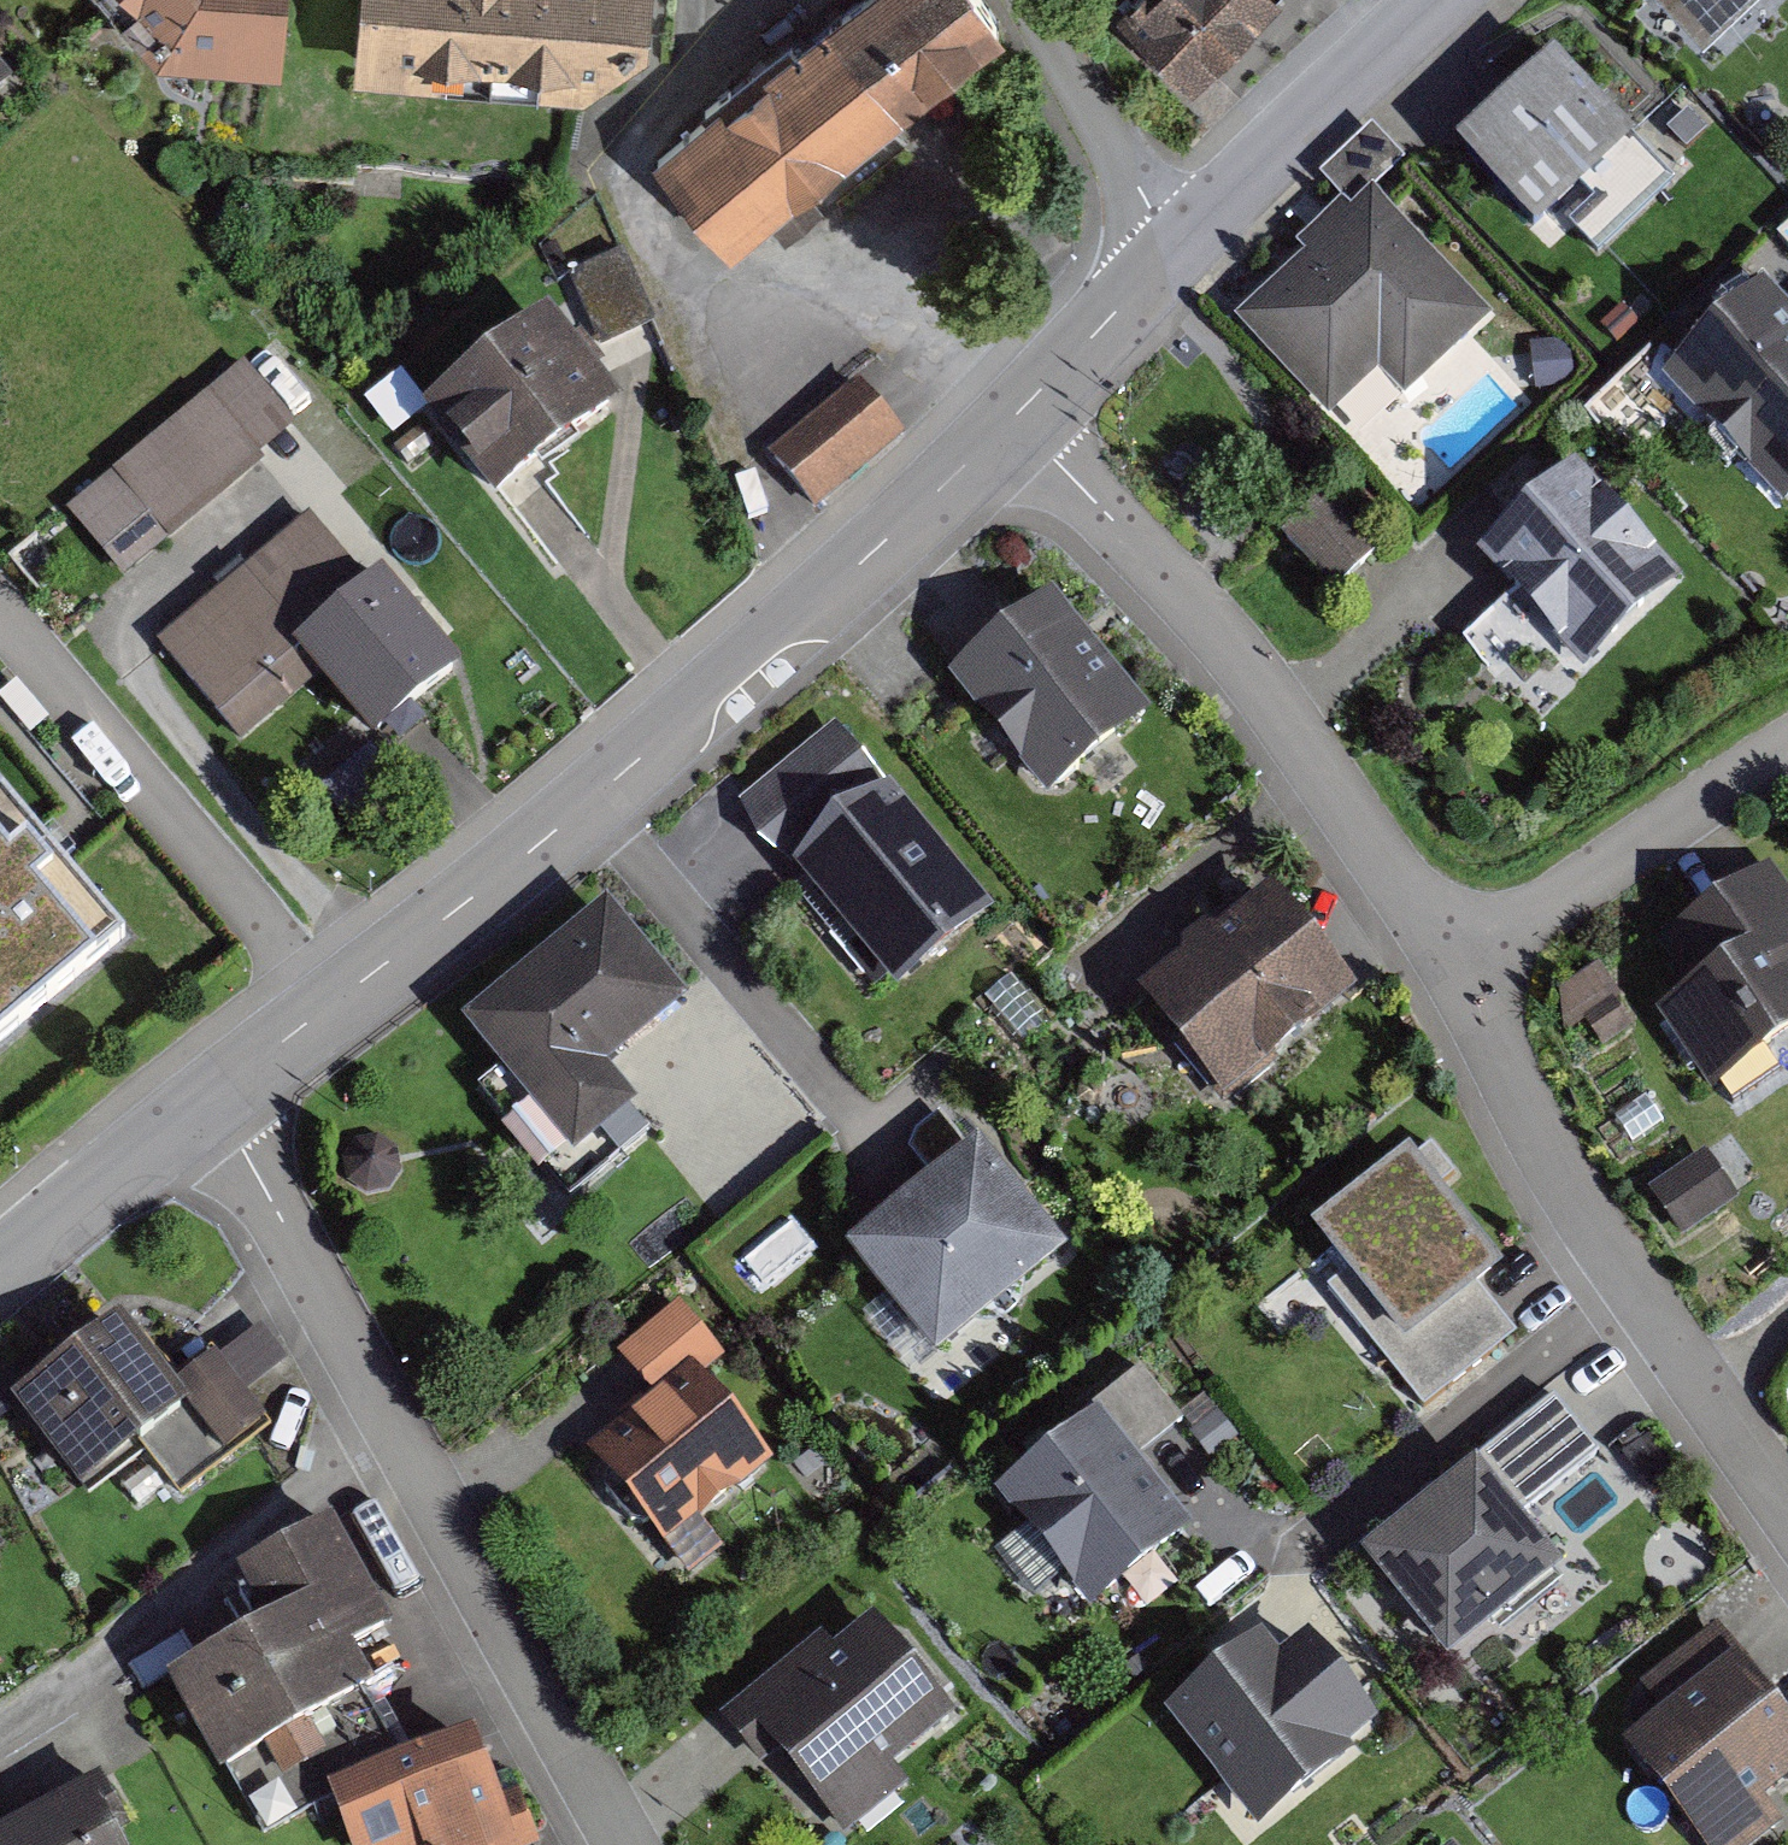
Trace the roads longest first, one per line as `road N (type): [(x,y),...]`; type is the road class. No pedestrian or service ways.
road 1 (unclassified): [(207,1104),(590,804),(1014,417)]
road 2 (residential): [(620,1844),(243,1148),(207,1104)]
road 3 (residential): [(1471,957),(1413,906),(1285,718),(1185,597),(1014,417)]
road 4 (residential): [(1787,1516),(1568,1185),(1490,1038),(1471,957)]
road 5 (residential): [(1787,747),(1471,957)]
road 6 (unclassified): [(1183,241),(1439,0)]
road 7 (residential): [(1030,0),(1153,214),(1183,241)]
road 8 (unclassified): [(0,1268),(207,1104)]
road 9 (unclassified): [(1014,417),(1183,241)]

